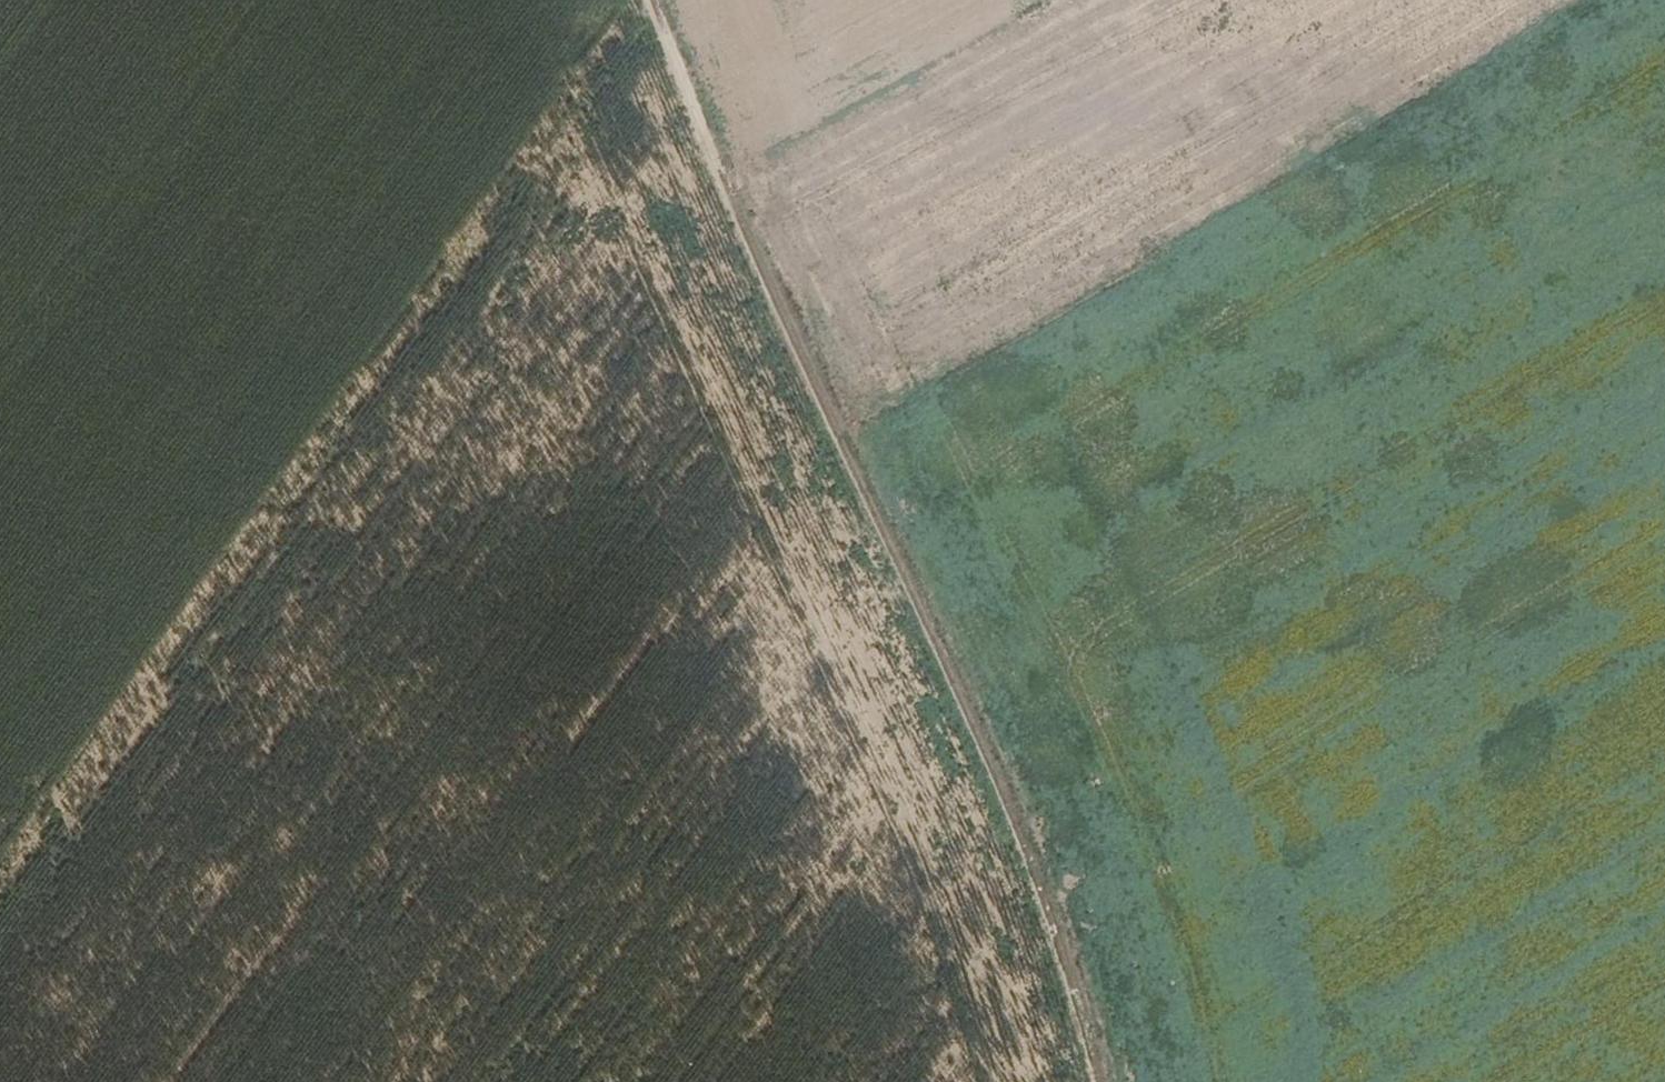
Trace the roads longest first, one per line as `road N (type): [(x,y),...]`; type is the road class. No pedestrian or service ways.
road 1 (track): [(1108,1081),(1098,1029),(1040,870),(654,0)]

